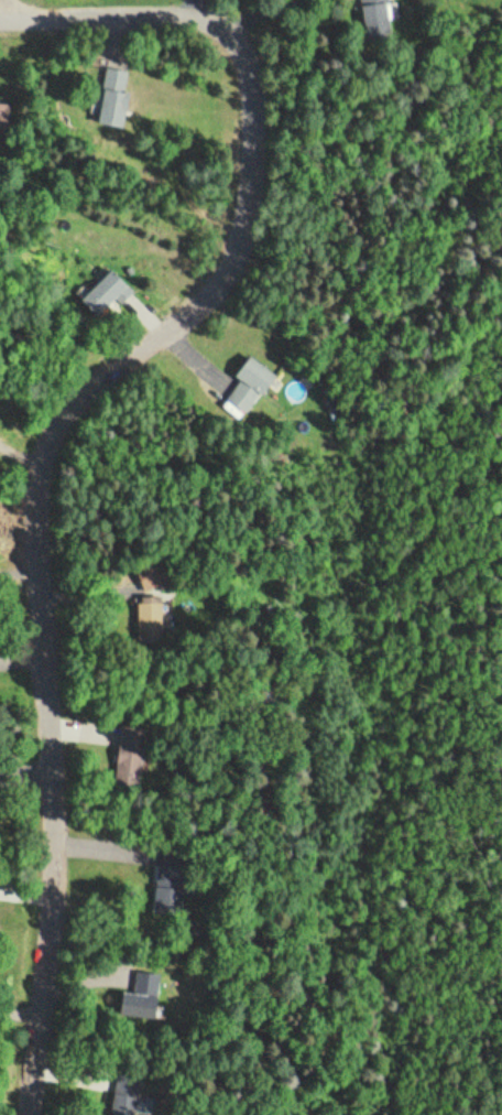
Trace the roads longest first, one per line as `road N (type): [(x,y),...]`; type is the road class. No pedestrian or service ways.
road 1 (residential): [(35,1114),(58,809),(46,509),(65,430),(251,246),(270,155),(272,69),(234,14),(0,7)]

